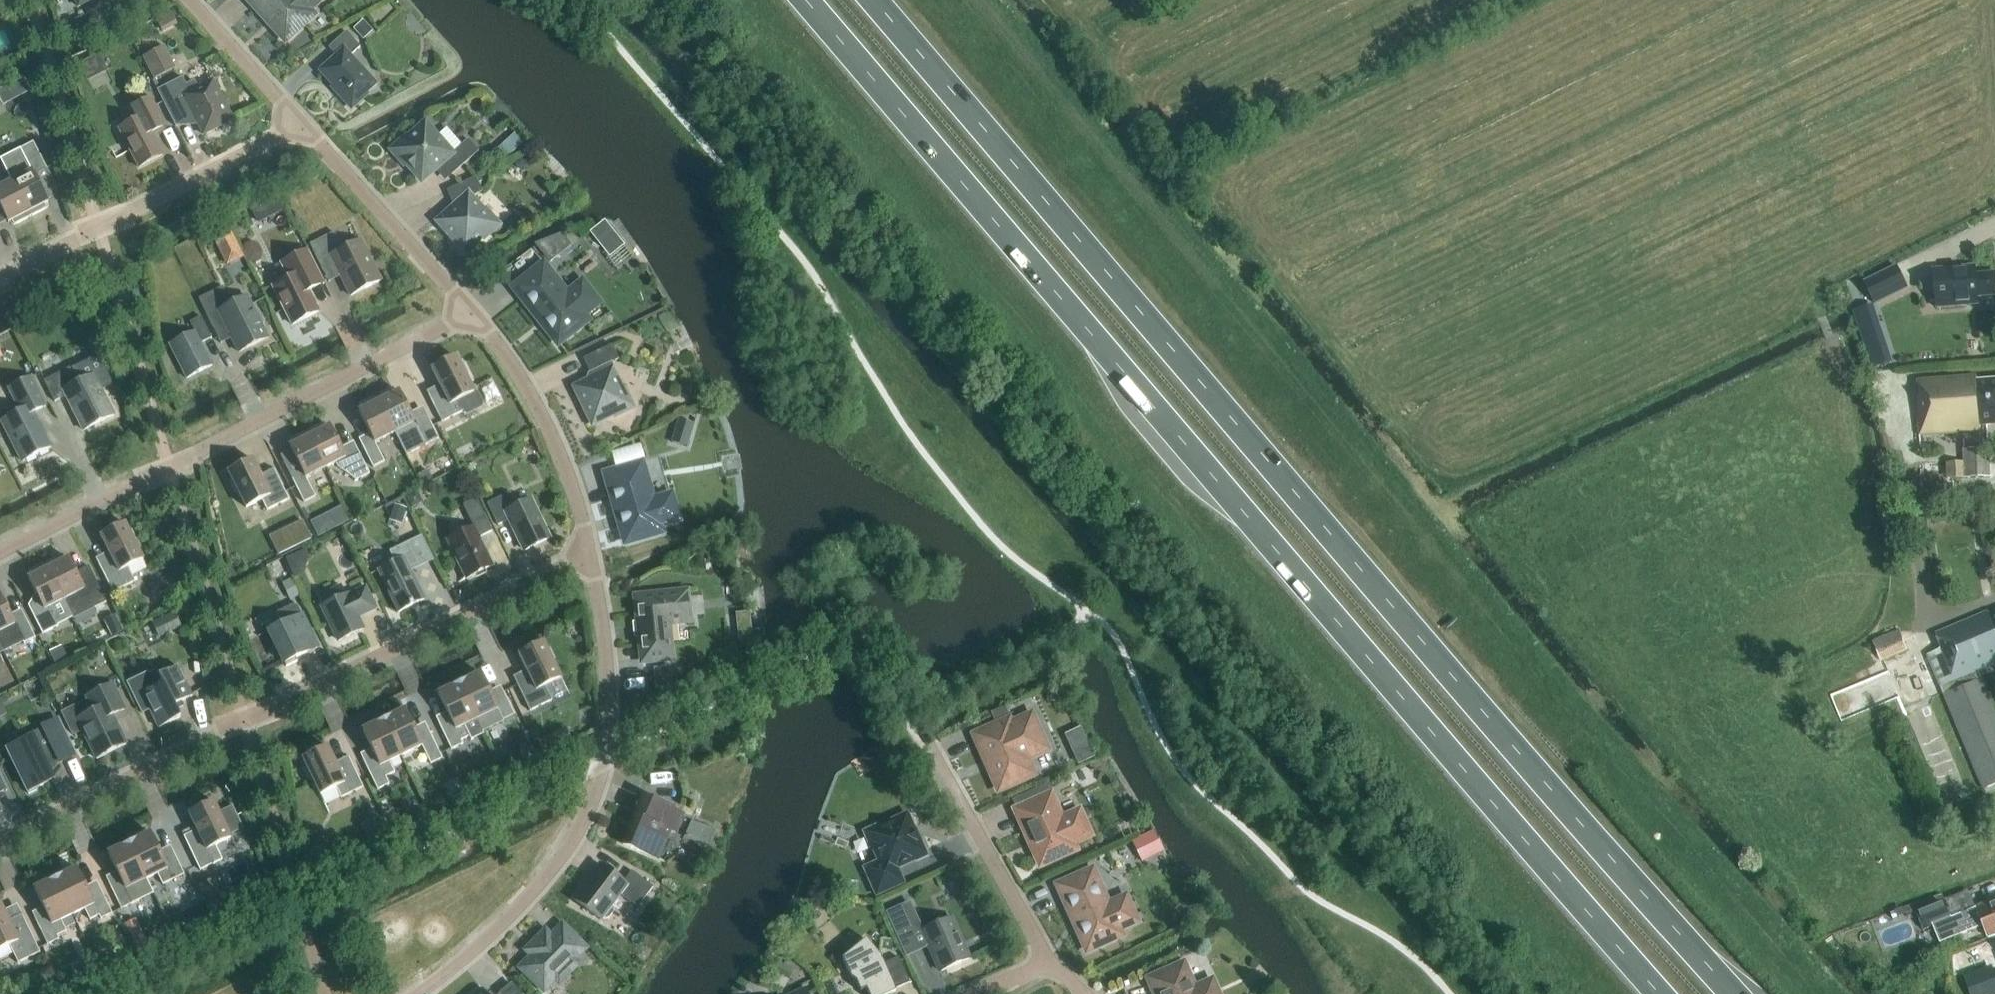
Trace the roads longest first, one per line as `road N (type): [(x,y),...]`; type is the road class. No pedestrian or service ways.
road 1 (trunk): [(1734,993),(874,0)]
road 2 (trunk): [(806,0),(1661,993)]
road 3 (residential): [(0,833),(589,557)]
road 4 (residential): [(0,546),(471,295)]
road 5 (residential): [(422,993),(552,869),(601,760),(609,671),(589,557)]
road 6 (residential): [(0,280),(306,119)]
road 7 (residential): [(589,557),(558,462),(471,295)]
road 8 (residential): [(471,295),(306,119)]
road 9 (residential): [(1047,962),(945,768)]
road 10 (residential): [(306,119),(197,0)]

